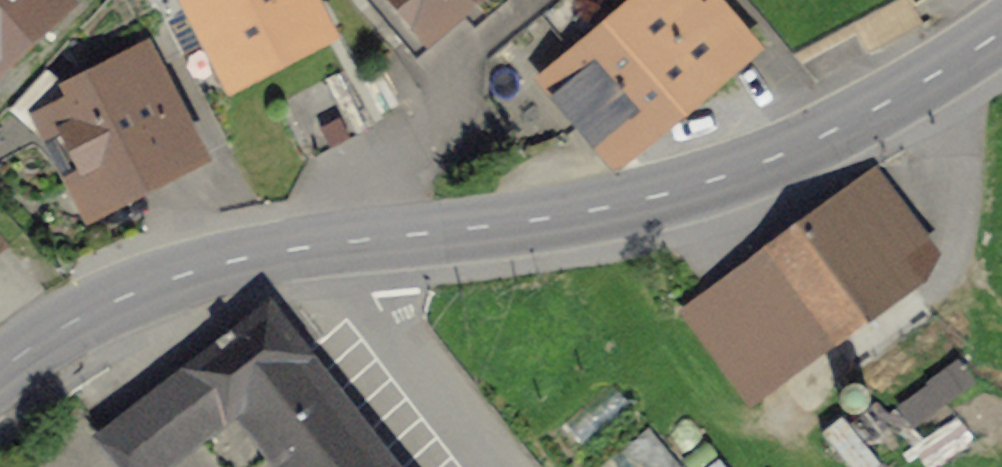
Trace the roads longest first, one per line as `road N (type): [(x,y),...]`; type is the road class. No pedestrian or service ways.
road 1 (secondary): [(0,372),(128,296),(239,258),(539,221),(711,182),(828,135),(1001,29)]

